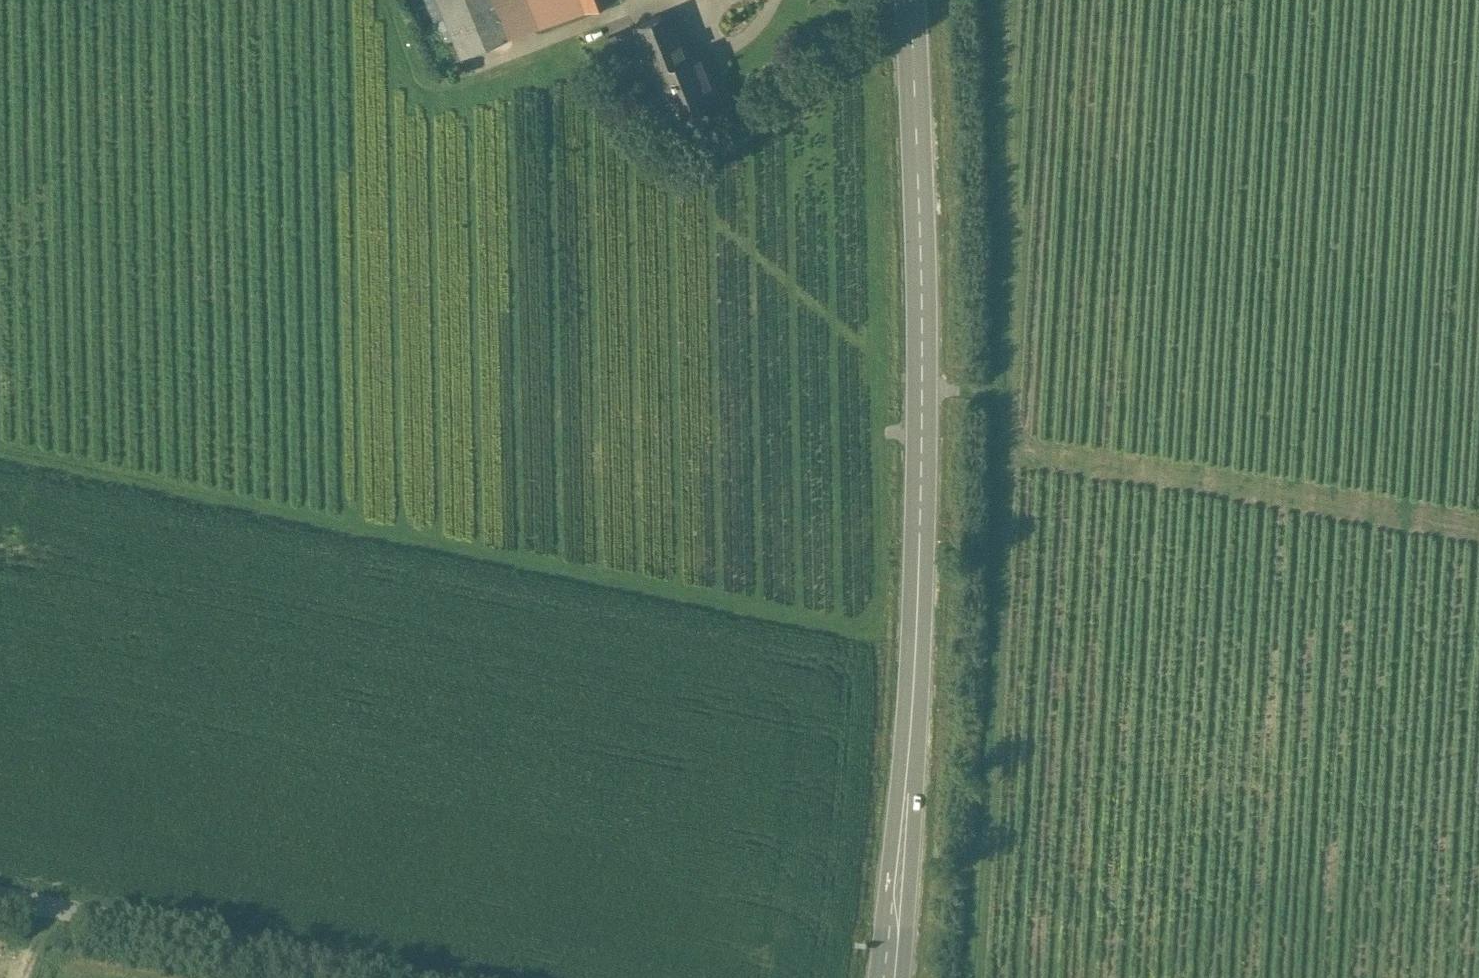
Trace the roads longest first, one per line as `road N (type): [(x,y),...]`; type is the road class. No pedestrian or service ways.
road 1 (secondary): [(910,0),(922,477),(906,794),(888,977)]
road 2 (unclassified): [(0,897),(380,977)]

